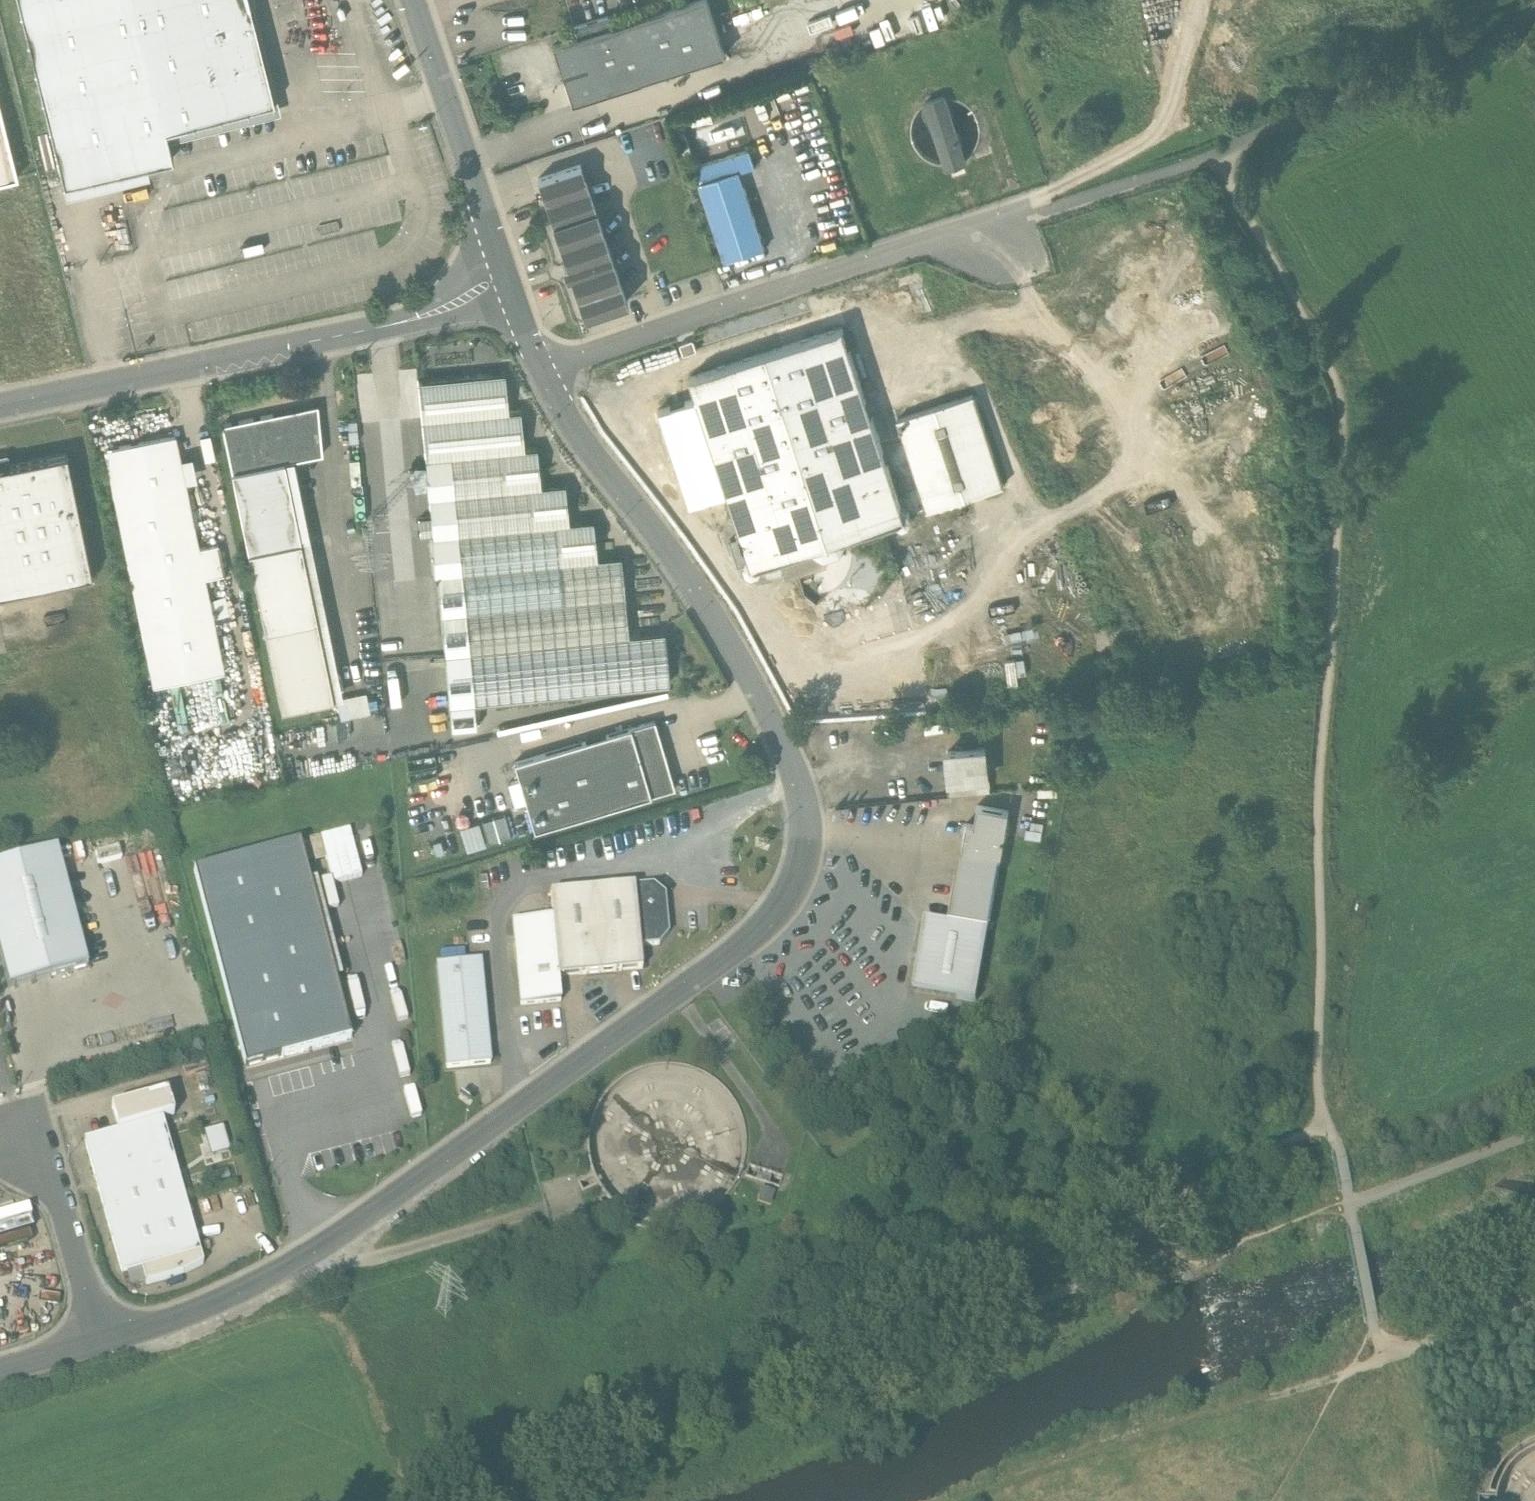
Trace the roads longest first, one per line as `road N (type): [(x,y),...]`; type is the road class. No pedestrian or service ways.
road 1 (unclassified): [(542,375),(576,435),(680,566),(757,693),(804,817),(804,863),(792,895),(775,917),(314,1251),(225,1300),(0,1373)]
road 2 (residential): [(504,283),(410,318),(0,405)]
road 3 (residential): [(542,375),(953,241),(1000,249)]
road 4 (track): [(1218,159),(1534,18)]
road 5 (residential): [(409,0),(504,283)]
road 6 (track): [(1000,249),(1042,217),(1218,159)]
road 7 (track): [(1534,1311),(1380,1360)]

